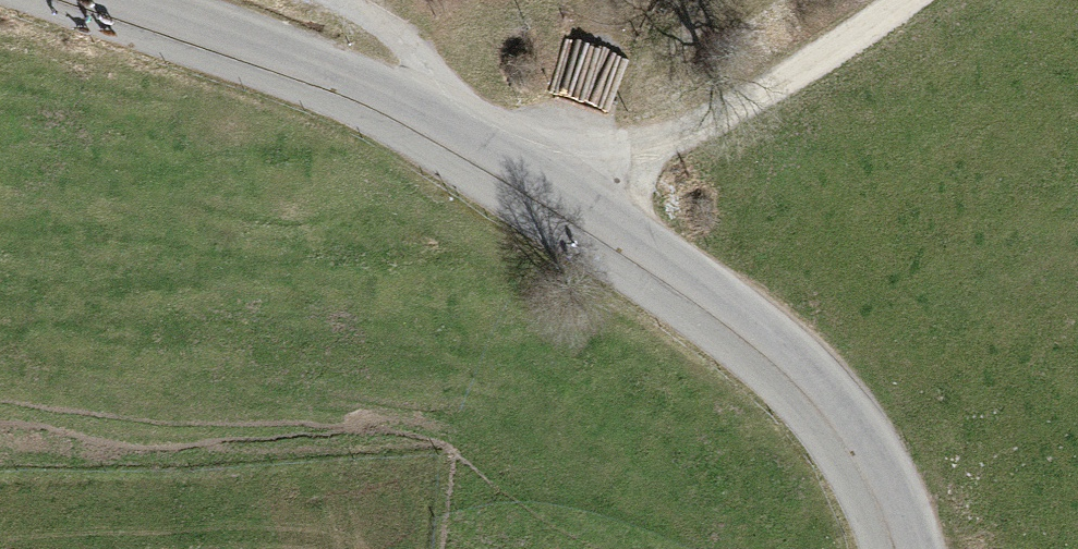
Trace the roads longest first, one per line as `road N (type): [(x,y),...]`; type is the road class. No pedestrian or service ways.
road 1 (unclassified): [(916,548),(905,507),(860,427),(727,298),(546,176),(441,118),(306,57),(130,0)]
road 2 (track): [(898,0),(720,113),(546,176)]
road 3 (track): [(546,176),(596,70),(609,0)]
road 4 (track): [(441,118),(409,49),(341,0)]

